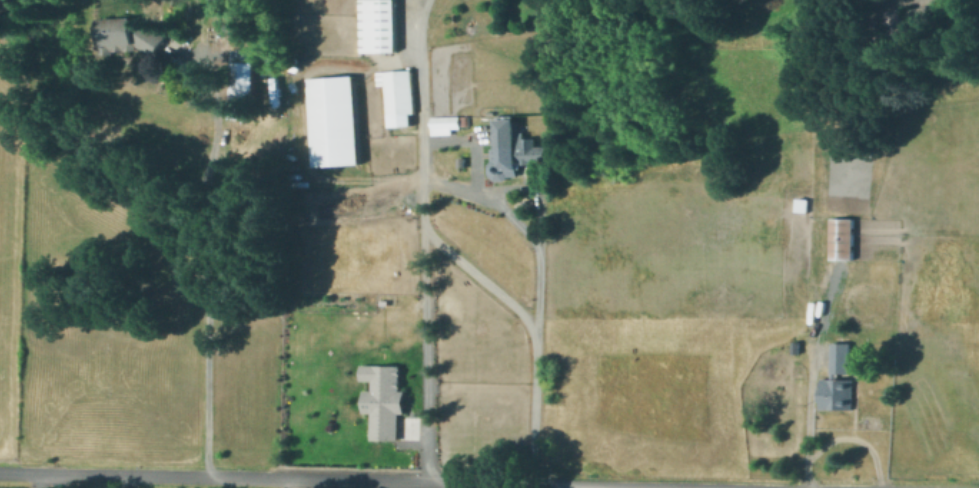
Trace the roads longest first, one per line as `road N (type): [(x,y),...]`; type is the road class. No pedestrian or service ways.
road 1 (residential): [(698,487),(0,472)]
road 2 (track): [(424,174),(314,173),(302,119),(307,72),(420,61)]
road 3 (track): [(807,463),(816,221)]

